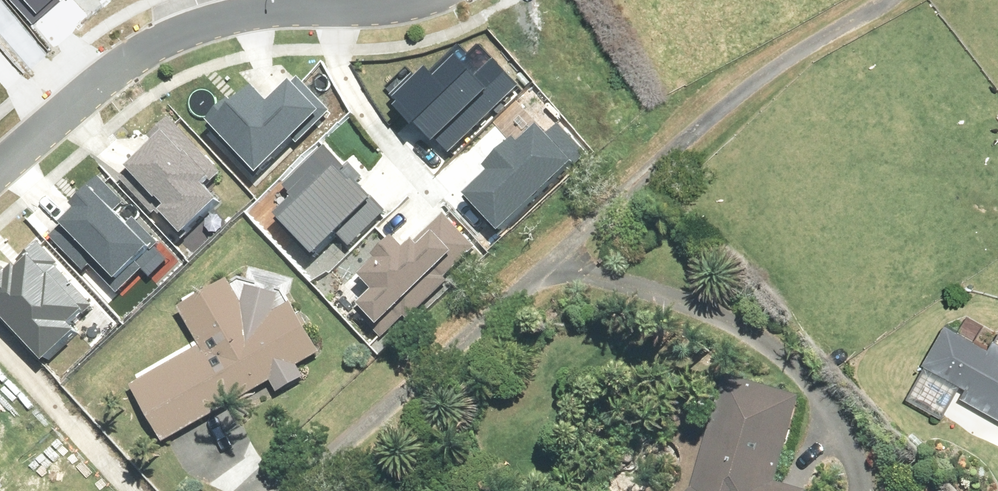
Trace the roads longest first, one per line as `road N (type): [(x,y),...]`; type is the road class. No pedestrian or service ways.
road 1 (track): [(296,490),(535,280),(574,269),(710,307),(793,355),(828,392),(856,490)]
road 2 (residential): [(0,164),(131,59),(179,34),(229,17),(421,0)]
road 3 (track): [(535,280),(734,97),(884,0)]

